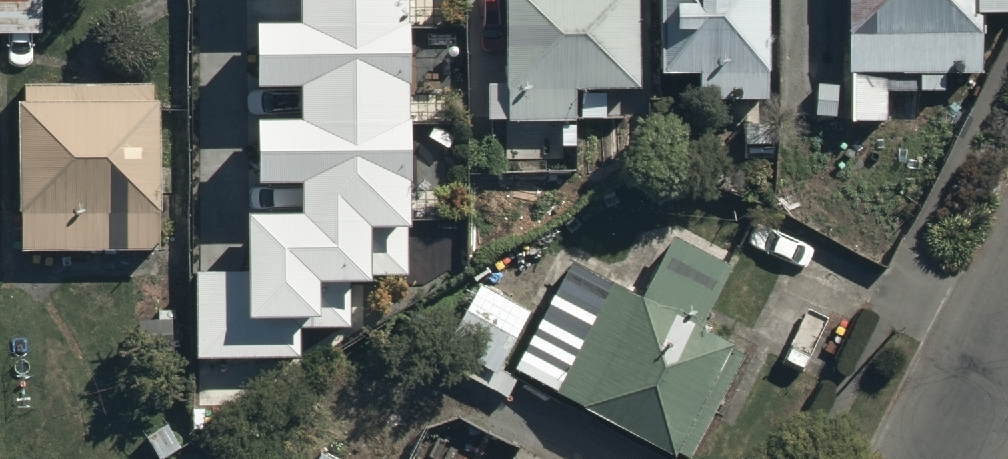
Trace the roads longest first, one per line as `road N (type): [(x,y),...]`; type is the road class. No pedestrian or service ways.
road 1 (residential): [(939,458),(1007,326)]

